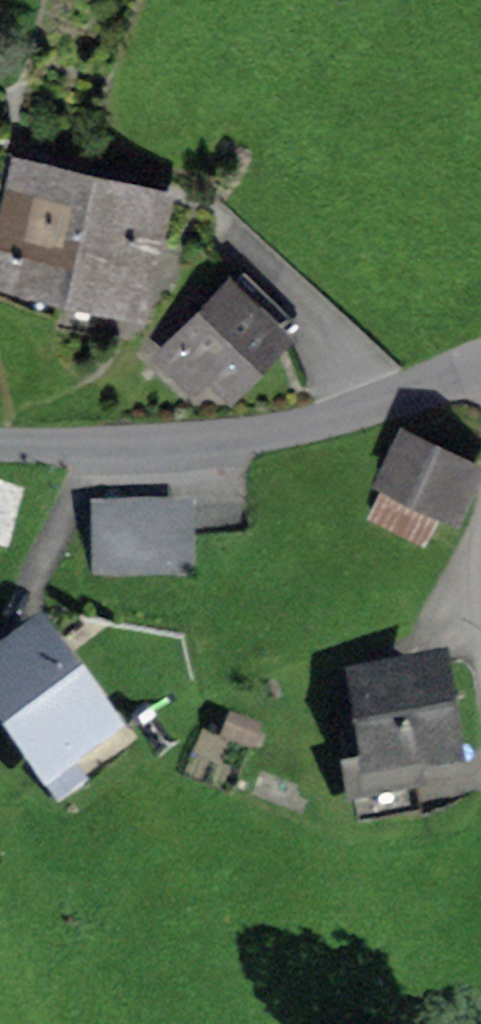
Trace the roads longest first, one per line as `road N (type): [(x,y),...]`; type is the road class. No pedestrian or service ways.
road 1 (residential): [(480,362),(302,427),(249,437),(0,447)]

